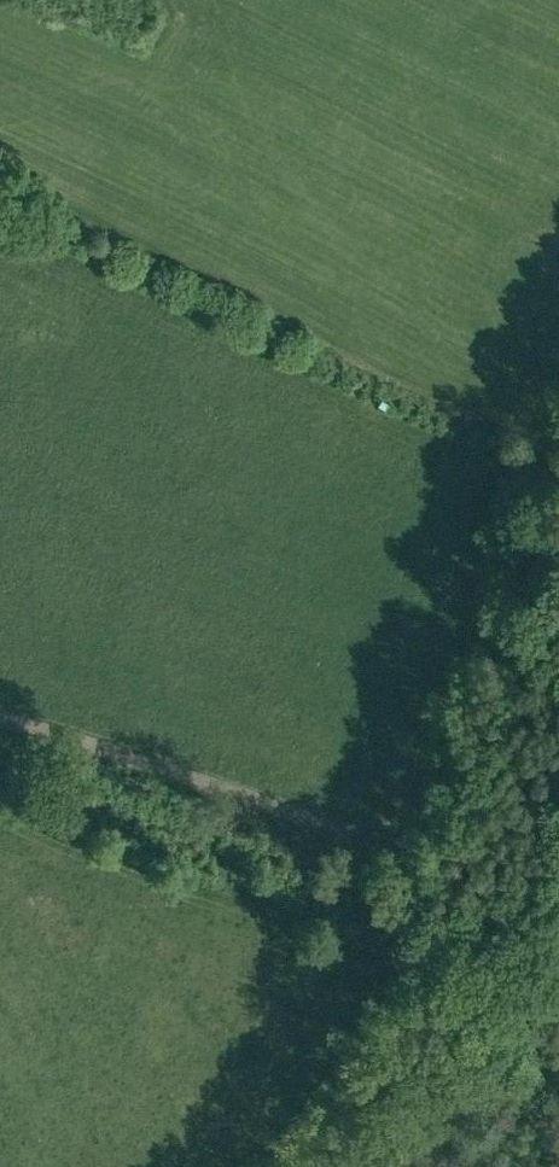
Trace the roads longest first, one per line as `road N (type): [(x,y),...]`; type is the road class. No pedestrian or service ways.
road 1 (track): [(558,894),(413,1040),(319,1166)]

